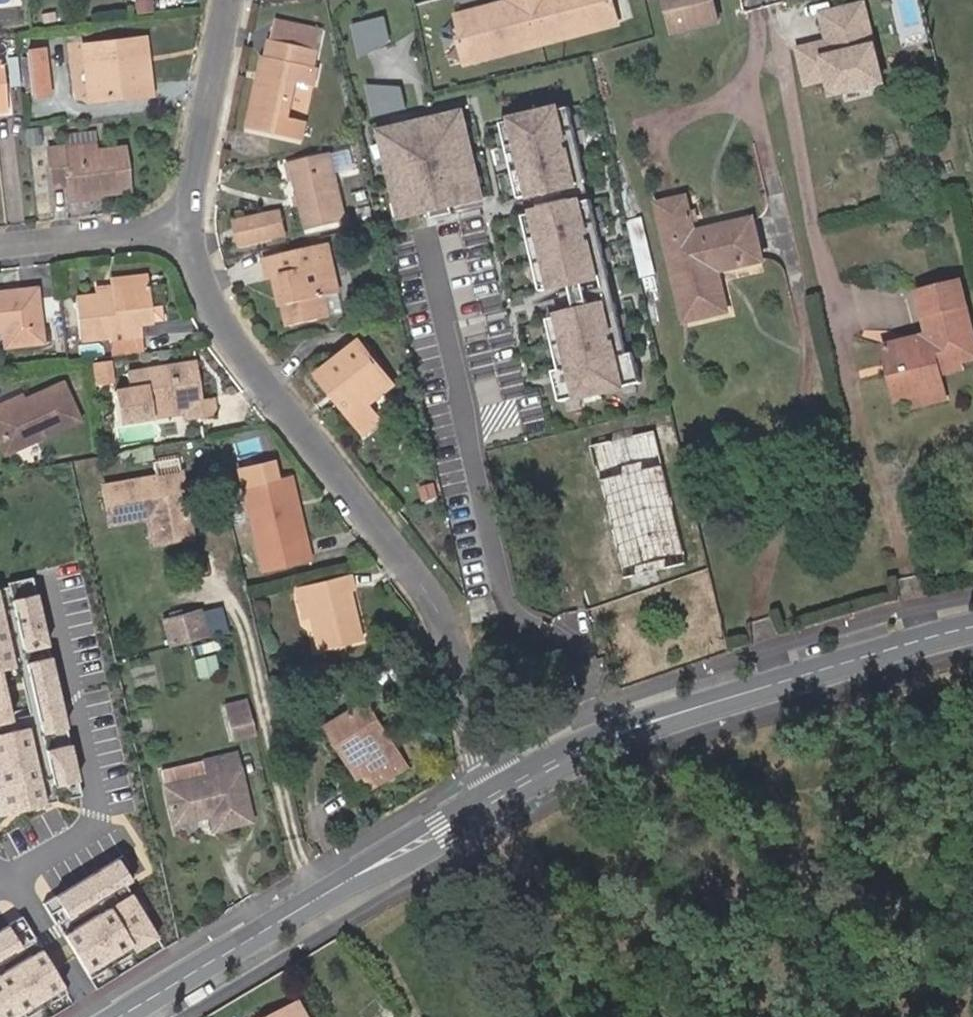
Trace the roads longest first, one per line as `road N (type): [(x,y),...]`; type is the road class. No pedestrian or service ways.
road 1 (residential): [(504,787),(459,639),(232,334),(189,224)]
road 2 (residential): [(613,735),(584,662),(497,600),(431,243)]
road 3 (tertiary): [(127,1016),(504,787)]
road 4 (tertiary): [(613,735),(972,624)]
road 5 (residential): [(189,224),(235,0)]
road 6 (residential): [(189,224),(0,249)]
road 7 (tertiary): [(504,787),(613,735)]

